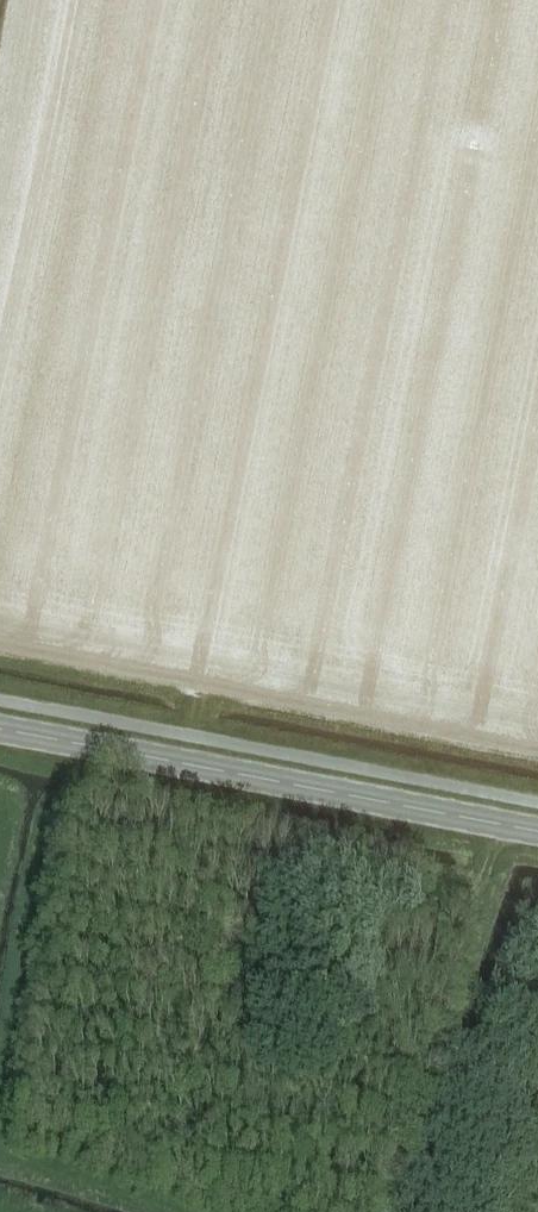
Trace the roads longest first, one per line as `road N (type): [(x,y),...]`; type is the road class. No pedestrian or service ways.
road 1 (secondary): [(537,828),(0,726)]

